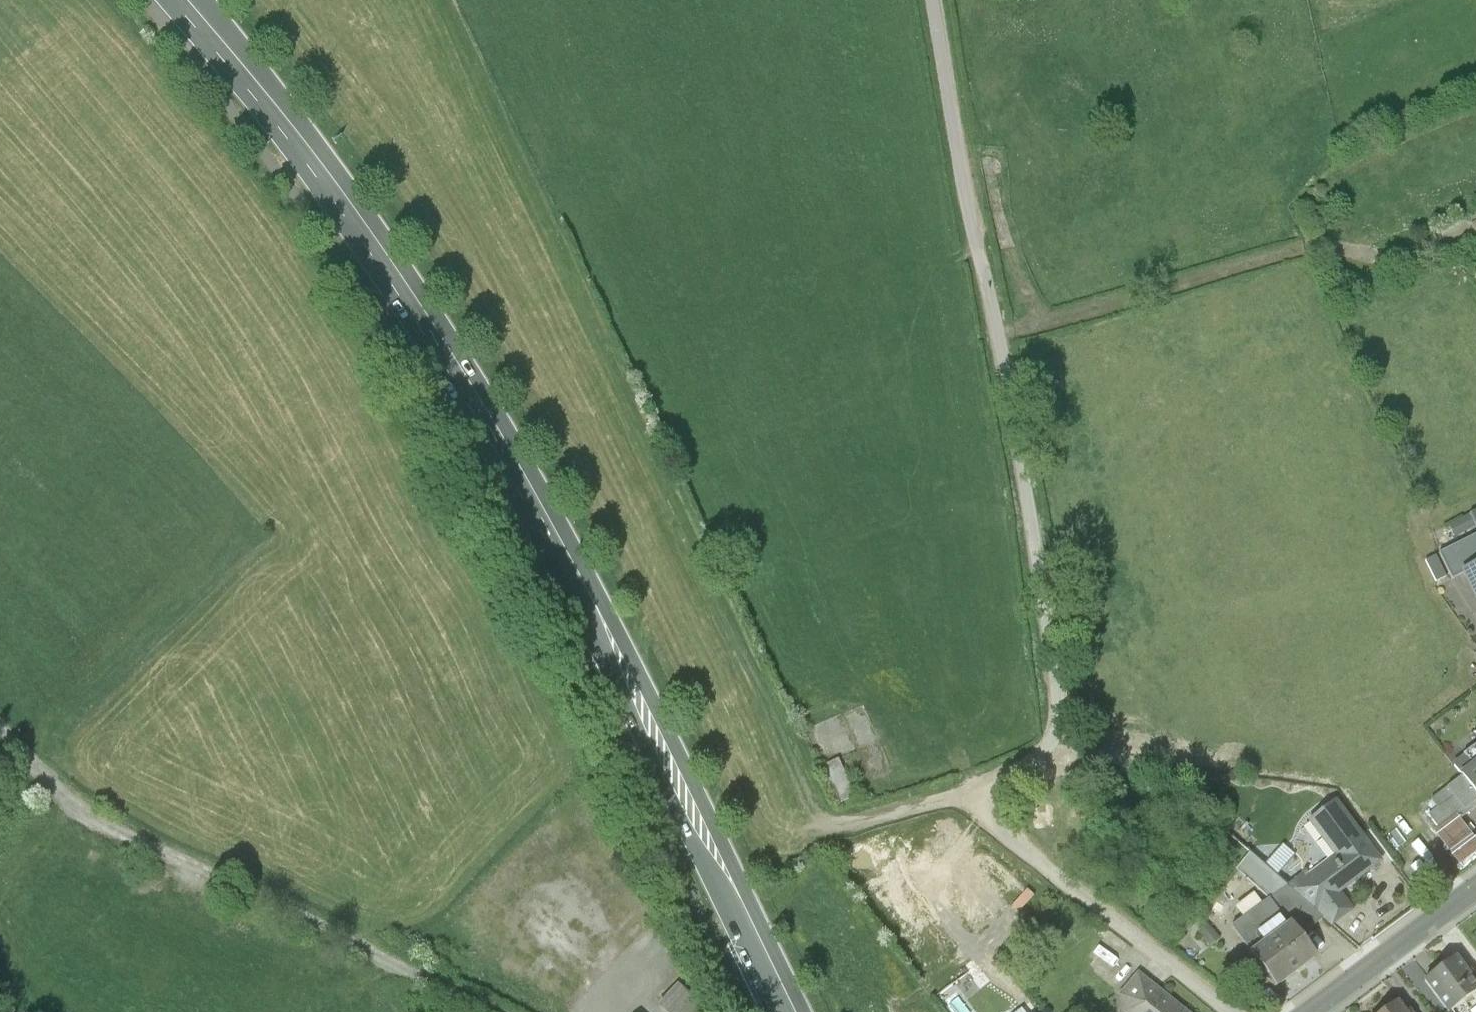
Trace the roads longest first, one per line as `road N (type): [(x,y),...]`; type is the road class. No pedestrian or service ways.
road 1 (primary): [(184,0),(348,207),(490,430),(619,665),(788,1011)]
road 2 (track): [(1113,921),(1006,838),(986,796),(1047,754),(1060,713),(941,0)]
road 3 (tertiary): [(1475,890),(1312,1011)]

